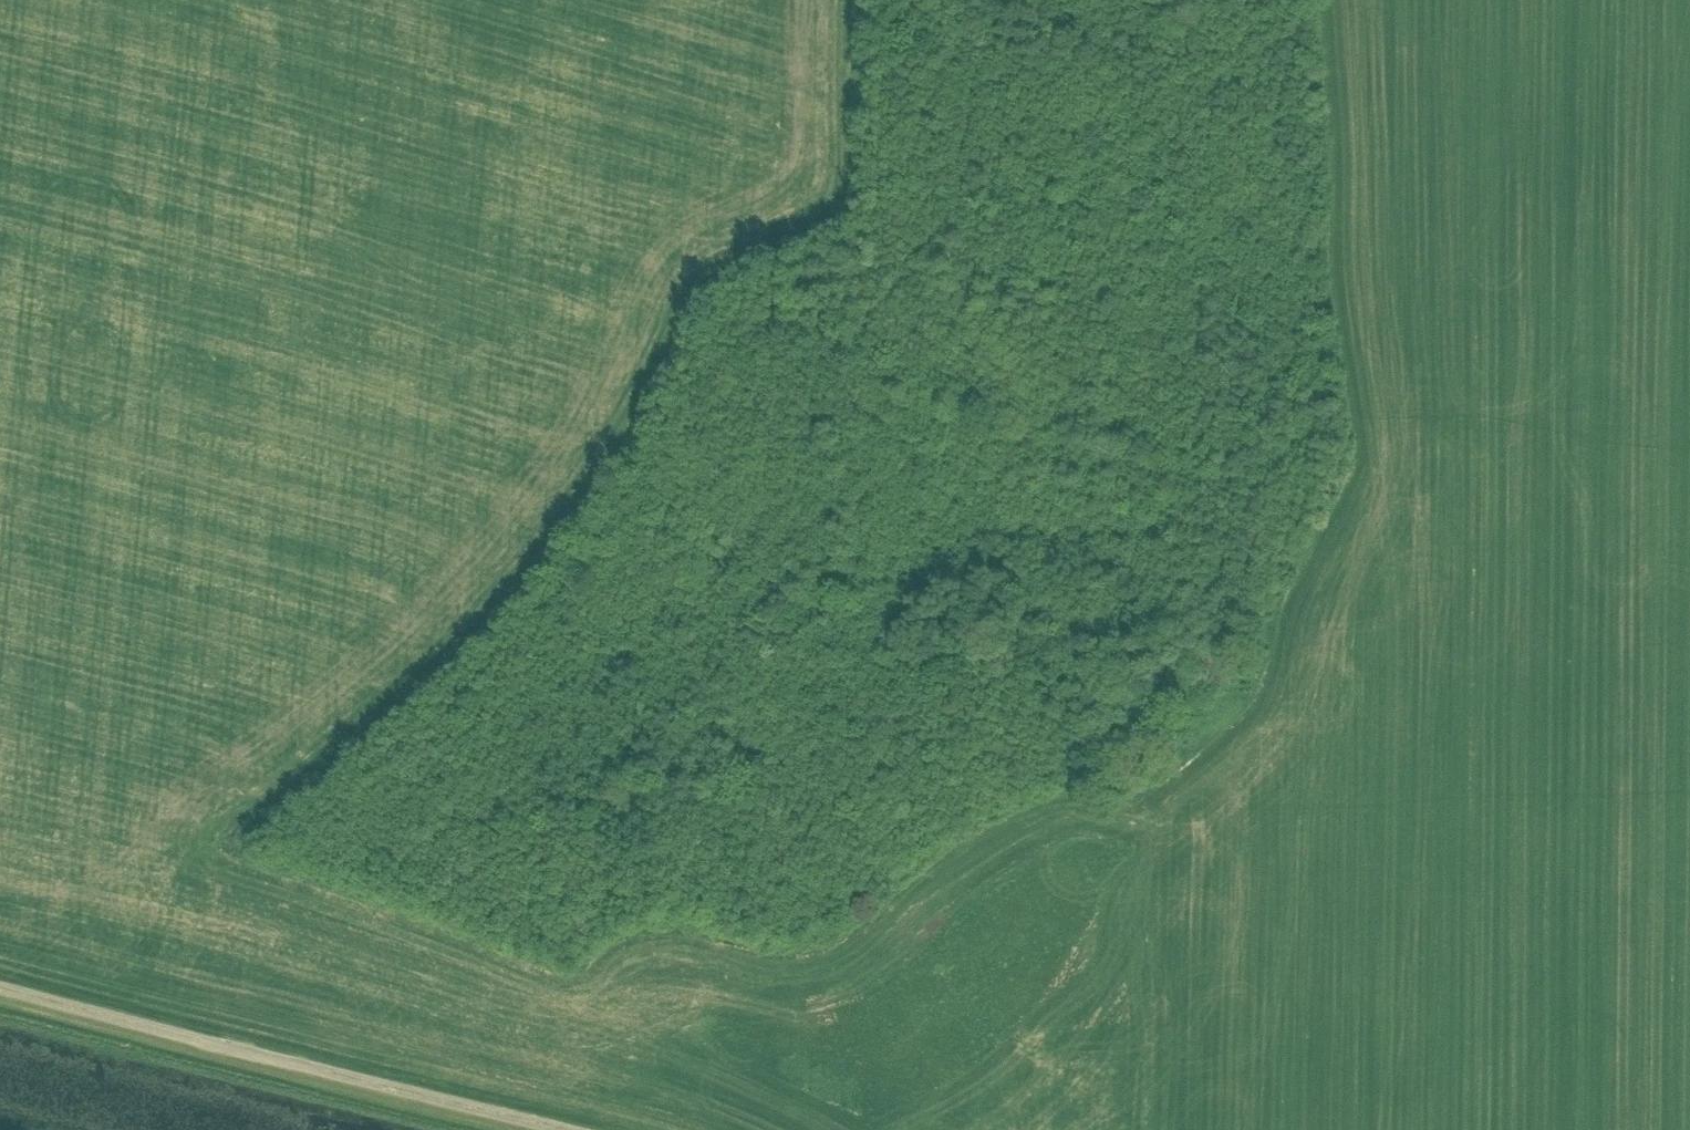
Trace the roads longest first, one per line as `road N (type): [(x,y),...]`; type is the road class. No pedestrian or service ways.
road 1 (track): [(0,987),(567,1129)]

